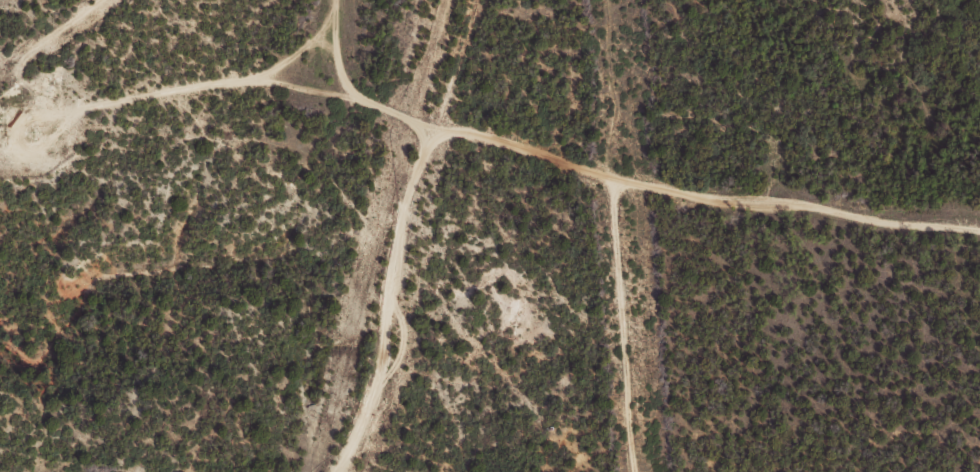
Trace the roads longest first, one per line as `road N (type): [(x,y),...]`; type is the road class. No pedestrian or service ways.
road 1 (residential): [(303,0),(339,67),(439,133),(605,179),(620,366),(672,471)]
road 2 (residential): [(610,194),(776,214),(907,249),(979,242)]
road 3 (residential): [(439,133),(409,391),(374,471)]

